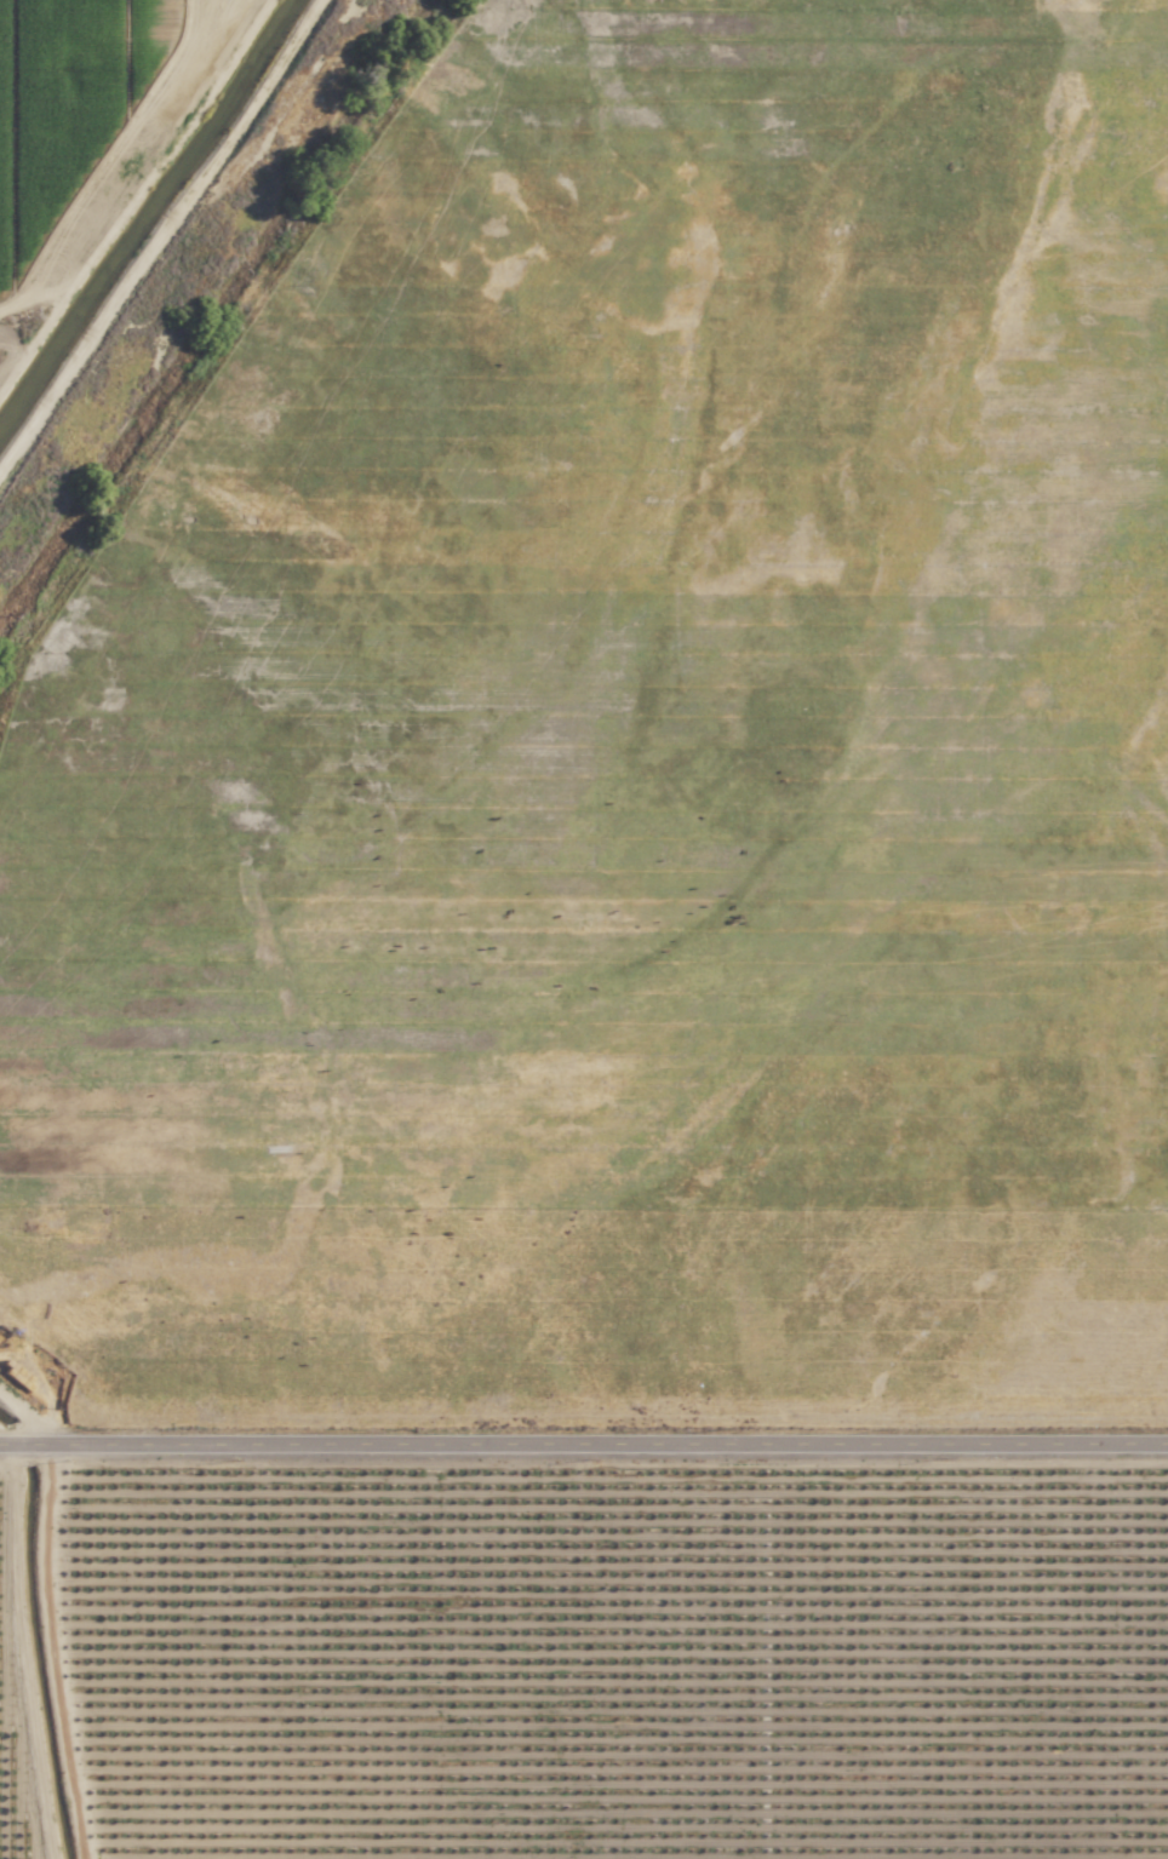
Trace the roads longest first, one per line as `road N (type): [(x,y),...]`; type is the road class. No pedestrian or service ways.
road 1 (tertiary): [(1167,1441),(0,1443)]

